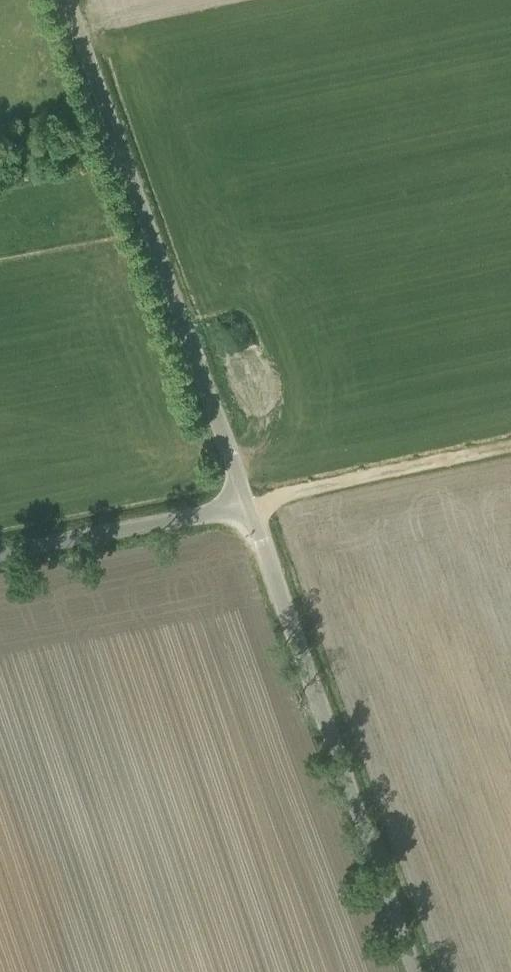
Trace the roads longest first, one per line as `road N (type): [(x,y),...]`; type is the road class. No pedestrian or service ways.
road 1 (unclassified): [(248,505),(60,0)]
road 2 (unclassified): [(415,971),(248,505)]
road 3 (track): [(248,505),(510,444)]
road 4 (unclassified): [(0,555),(248,505)]

